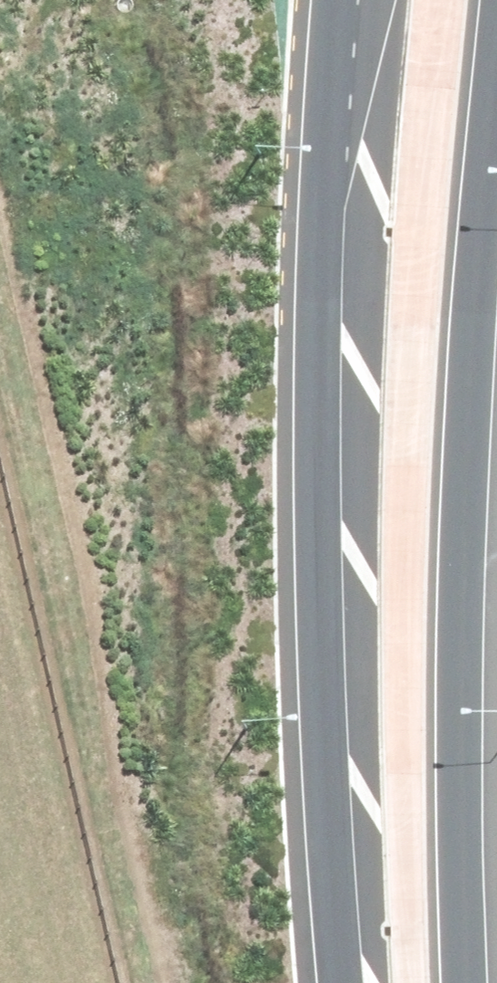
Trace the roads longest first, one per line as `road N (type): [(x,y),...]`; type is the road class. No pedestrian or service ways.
road 1 (trunk): [(330,982),(314,521),(360,0)]
road 2 (trunk): [(496,131),(464,494),(455,774),(463,982)]

